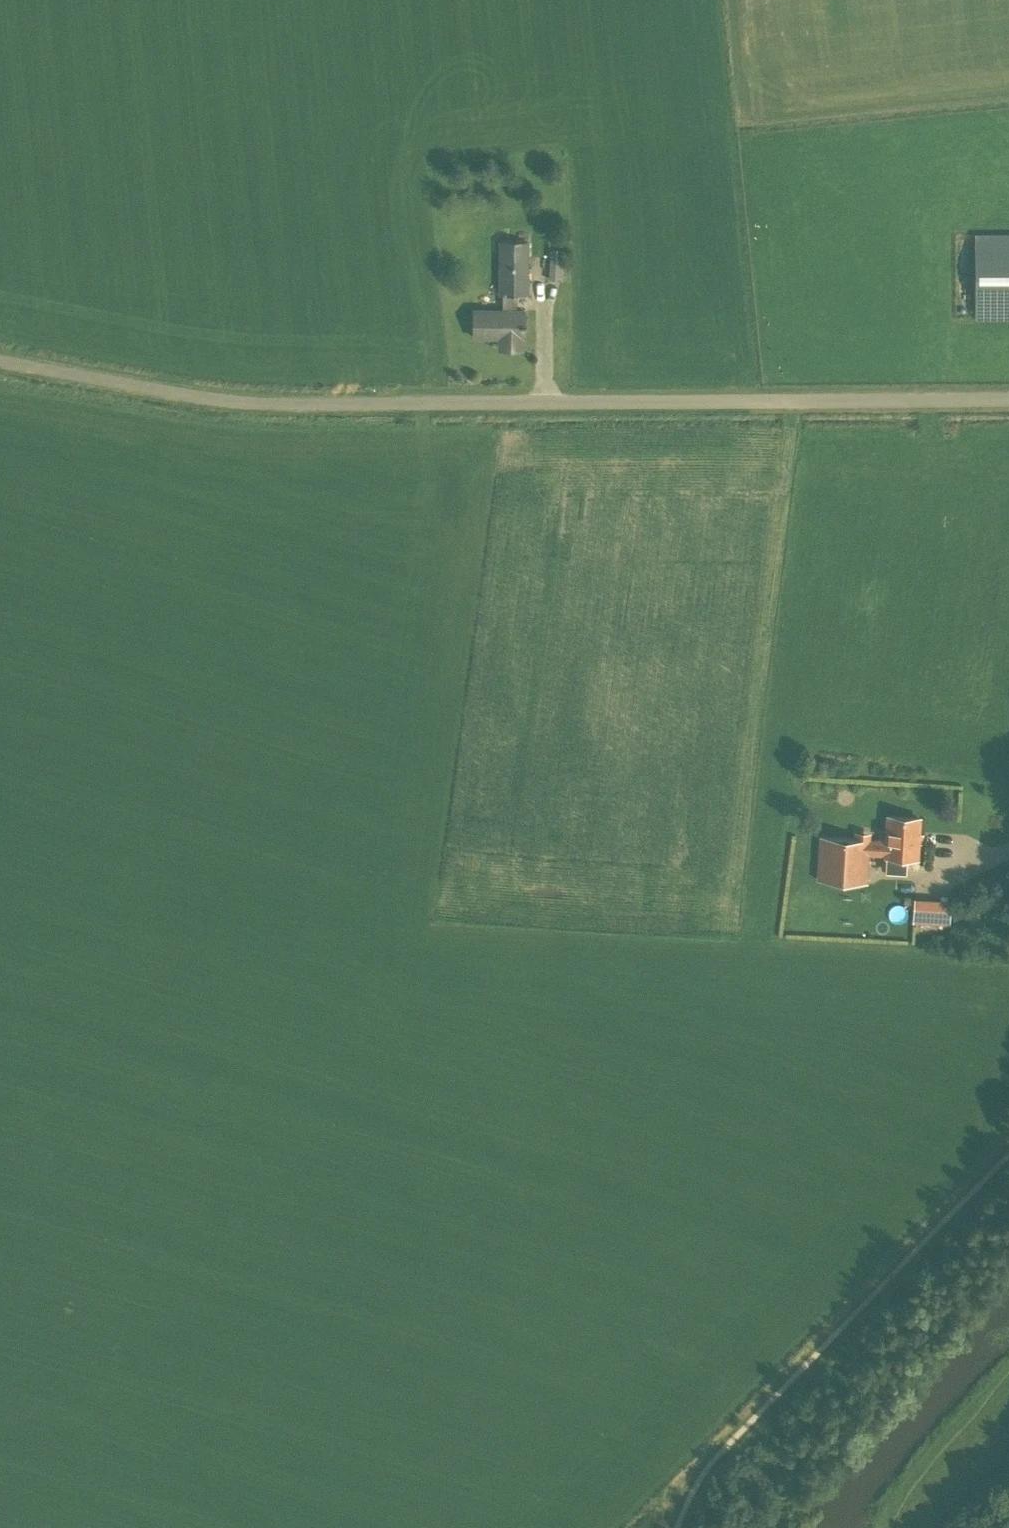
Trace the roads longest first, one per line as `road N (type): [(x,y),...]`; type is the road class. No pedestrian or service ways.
road 1 (unclassified): [(1008,400),(247,404),(0,361)]

